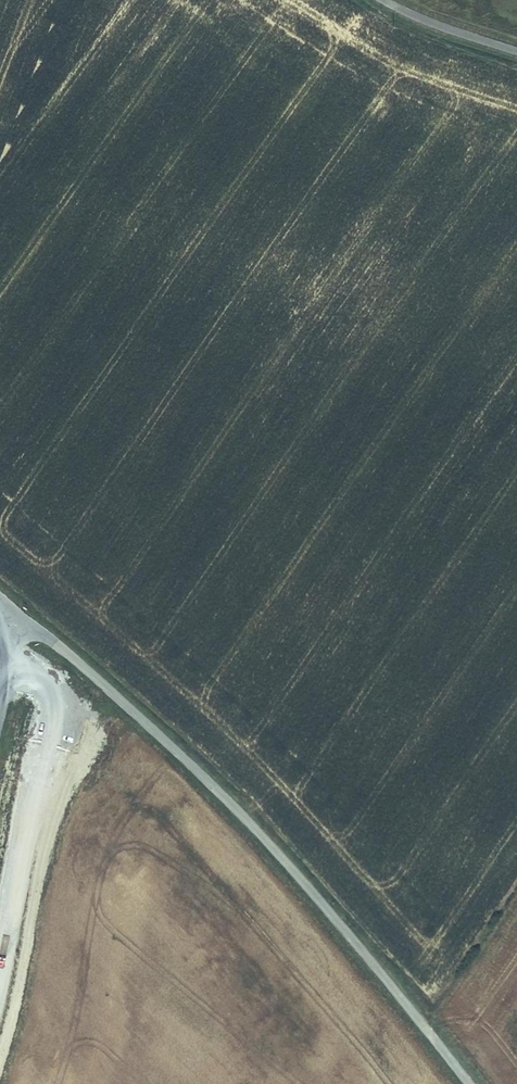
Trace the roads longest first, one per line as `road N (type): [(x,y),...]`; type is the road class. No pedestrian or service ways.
road 1 (tertiary): [(468,1083),(316,896),(186,761),(50,639),(0,623)]
road 2 (unclassified): [(383,0),(516,52)]

